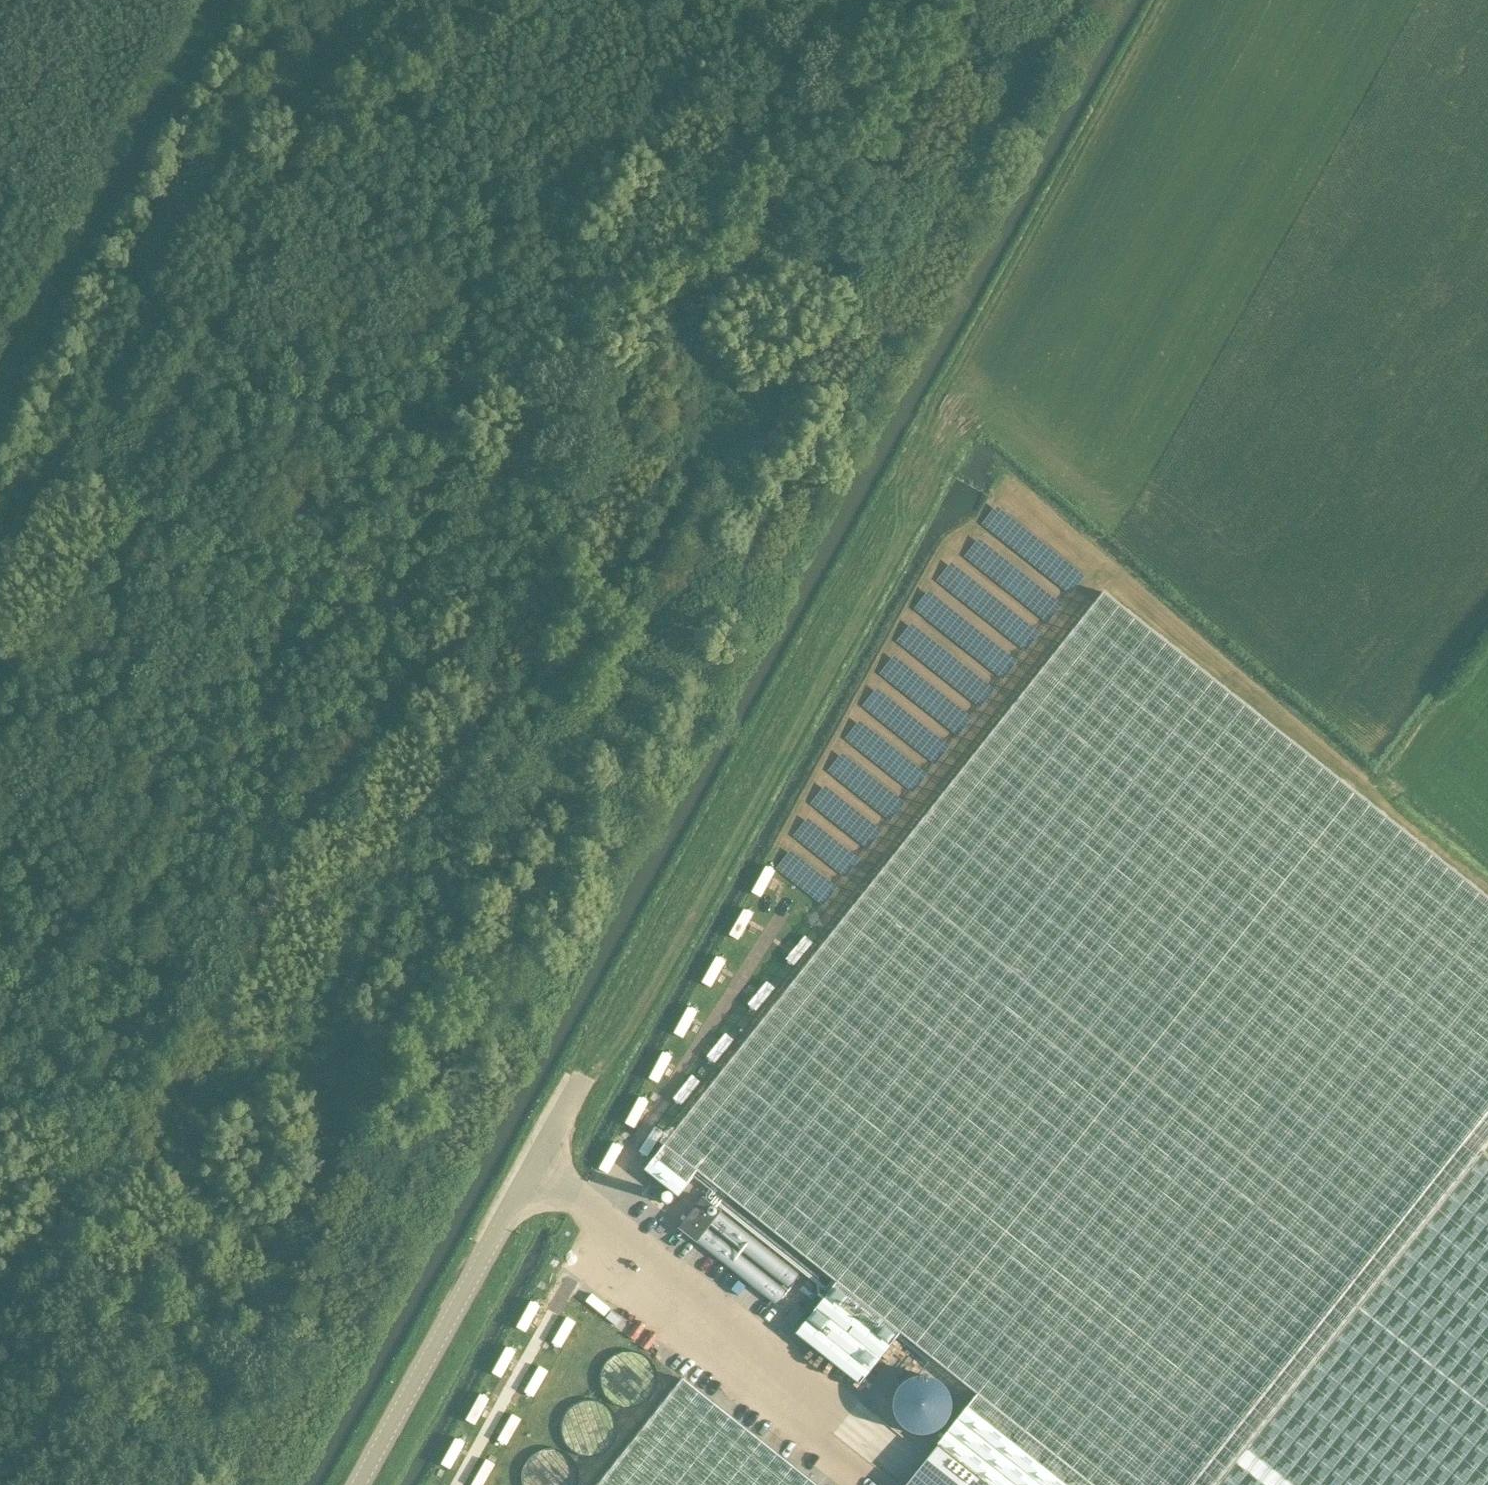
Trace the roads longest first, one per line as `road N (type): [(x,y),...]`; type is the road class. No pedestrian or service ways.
road 1 (unclassified): [(364,1484),(583,1085)]

